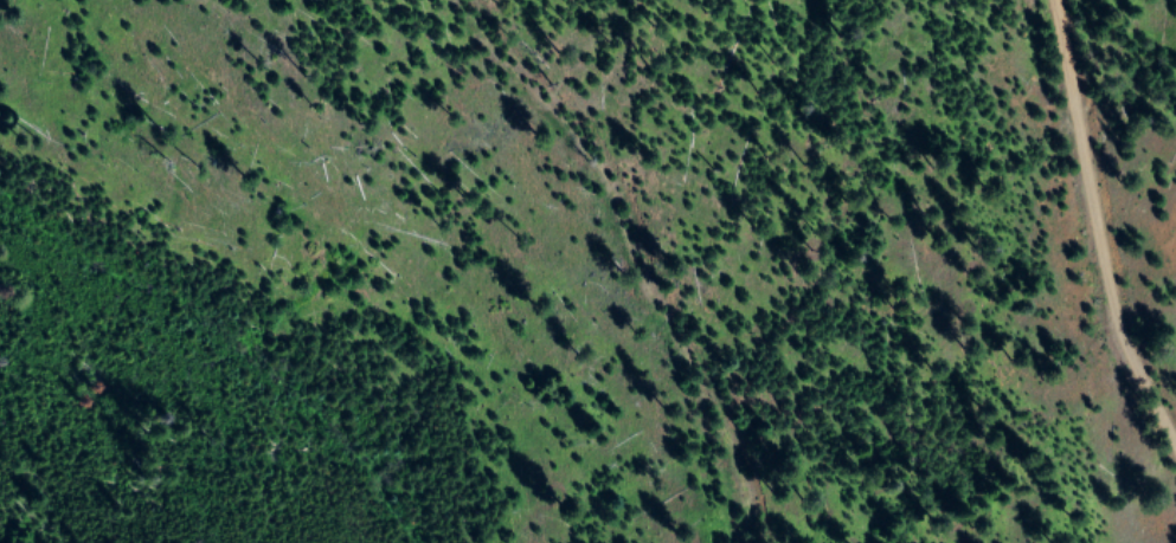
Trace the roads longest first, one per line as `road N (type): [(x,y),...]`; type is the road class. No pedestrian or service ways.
road 1 (track): [(1030,0),(1024,147),(1053,274),(1175,487)]

